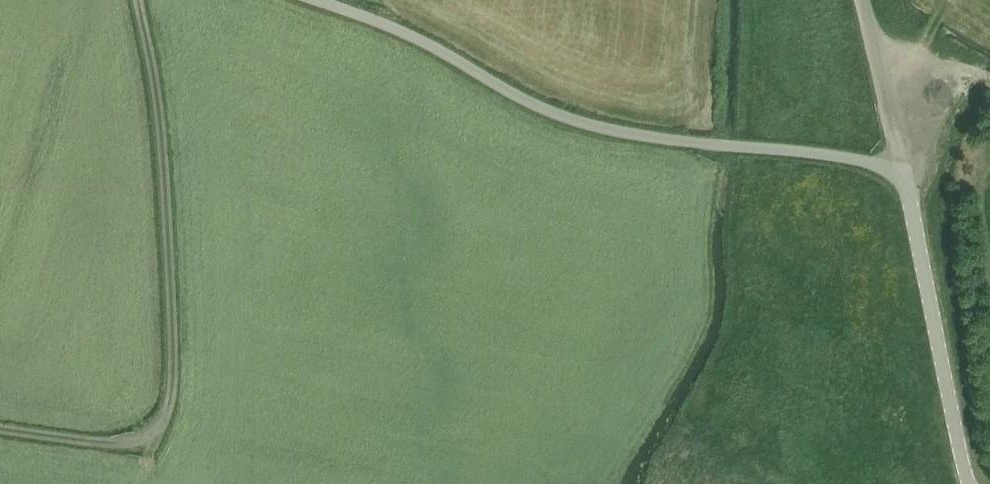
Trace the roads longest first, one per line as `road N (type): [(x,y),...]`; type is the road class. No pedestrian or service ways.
road 1 (track): [(314,0),(401,32),(592,127),(905,167)]
road 2 (track): [(138,0),(164,177),(173,358),(167,417),(153,436),(127,444),(0,428)]
road 3 (track): [(970,483),(905,167)]
road 4 (track): [(905,167),(861,0)]

